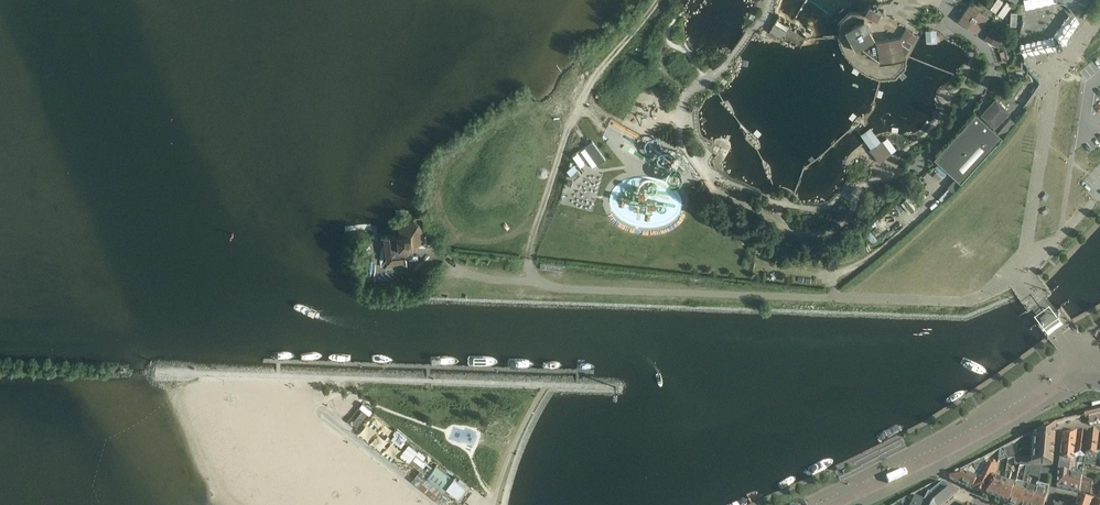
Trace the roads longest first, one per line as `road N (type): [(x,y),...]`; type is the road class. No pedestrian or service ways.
road 1 (track): [(529,258),(581,99),(657,0)]
road 2 (track): [(928,195),(917,216),(848,270),(821,277),(748,269)]

